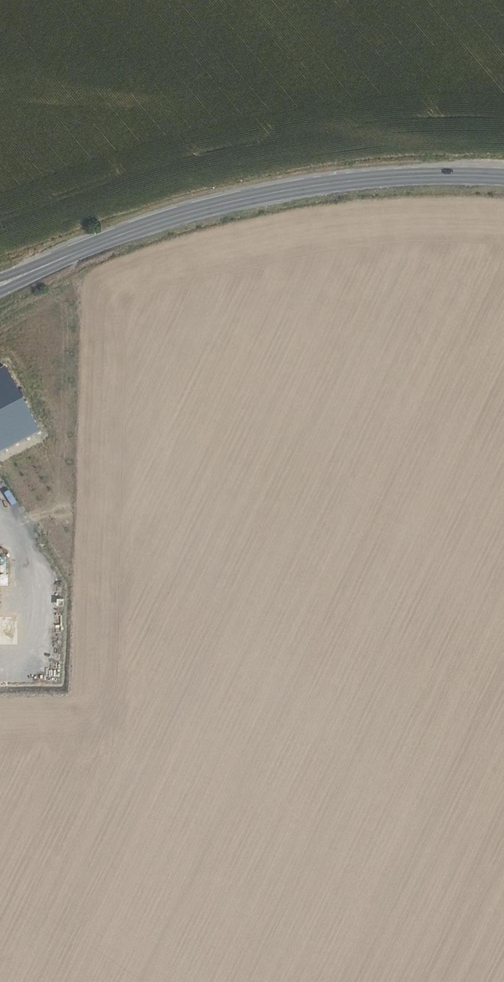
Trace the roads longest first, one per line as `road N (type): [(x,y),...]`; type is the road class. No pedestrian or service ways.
road 1 (secondary): [(503,177),(288,190),(100,243)]

